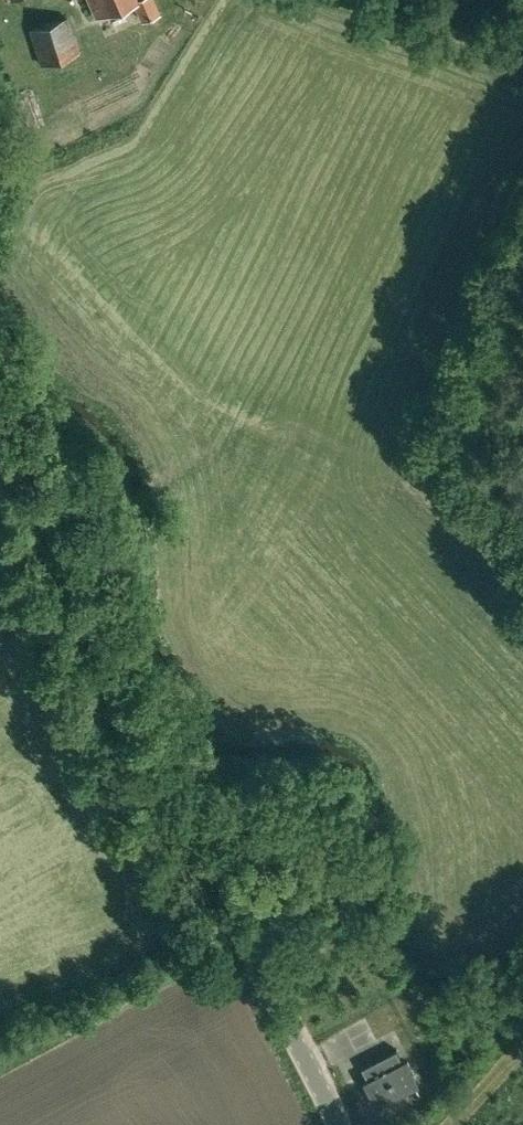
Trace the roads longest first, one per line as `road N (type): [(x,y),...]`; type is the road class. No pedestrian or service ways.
road 1 (unclassified): [(356,1124),(0,467)]

